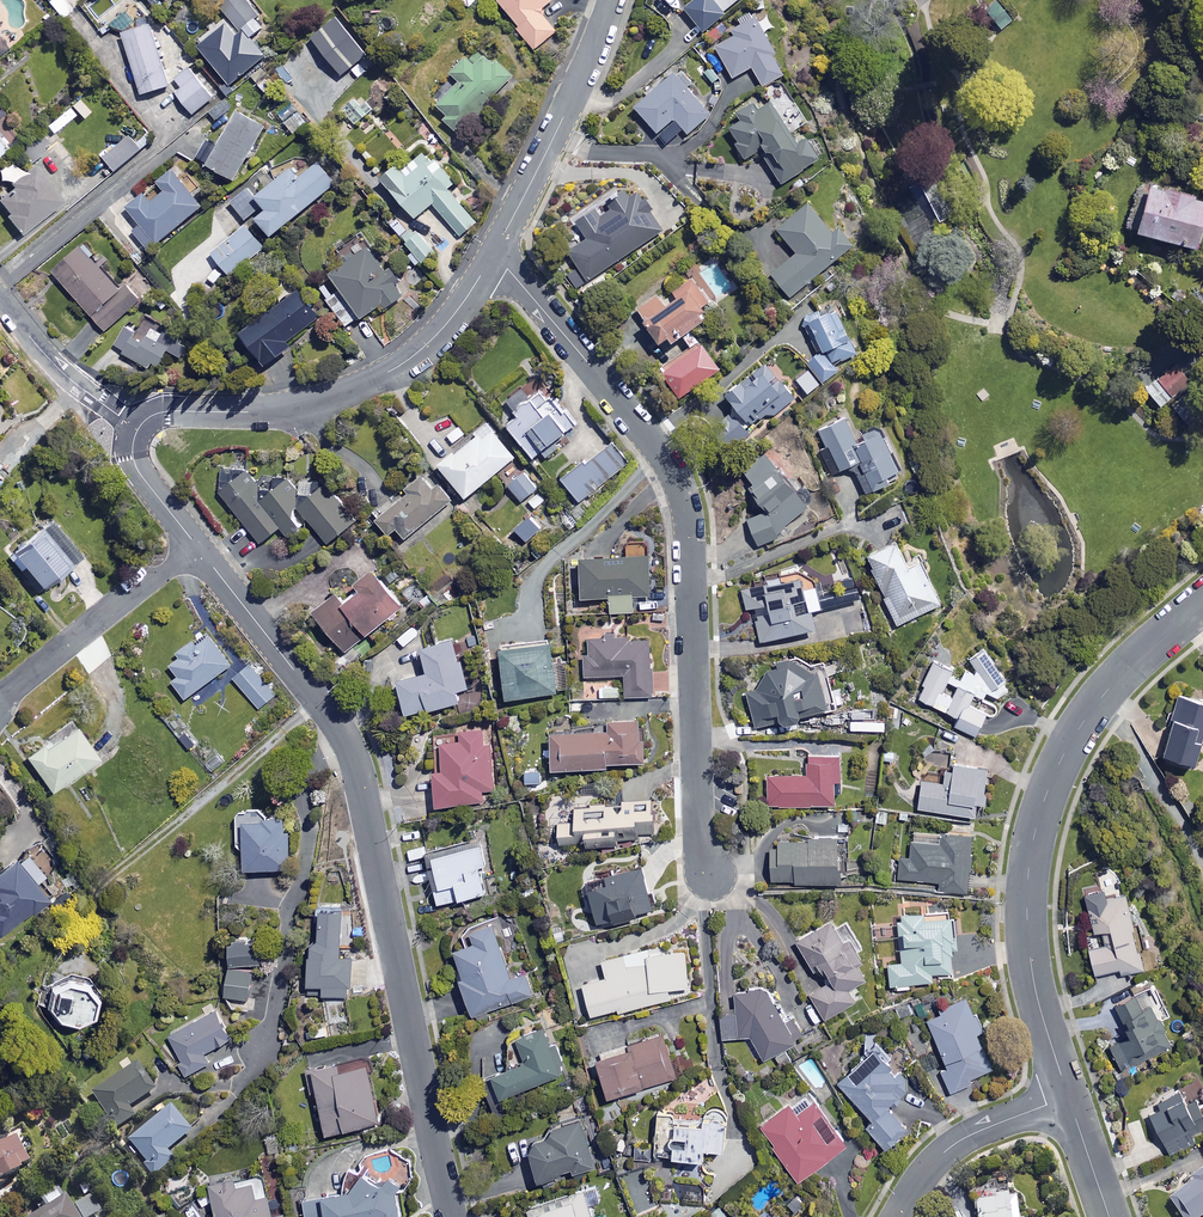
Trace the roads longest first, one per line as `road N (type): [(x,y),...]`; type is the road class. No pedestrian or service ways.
road 1 (residential): [(196,545),(328,712),(357,765),(454,1216)]
road 2 (residential): [(710,881),(700,824),(690,545),(681,492),(626,410),(494,253)]
road 3 (residential): [(1202,601),(1093,707),(1062,757),(1034,836),(1030,959),(1069,1097)]
road 4 (residential): [(136,428),(162,413),(293,407),(361,386),(439,332),(494,253)]
road 5 (residential): [(494,253),(612,0)]
road 6 (residential): [(196,545),(0,699)]
road 7 (unclassified): [(898,1216),(951,1146),(1069,1097)]
road 8 (residential): [(136,428),(58,369),(0,299)]
road 9 (residential): [(136,428),(136,466),(196,545)]
road 10 (residential): [(1069,1097),(1109,1216)]

